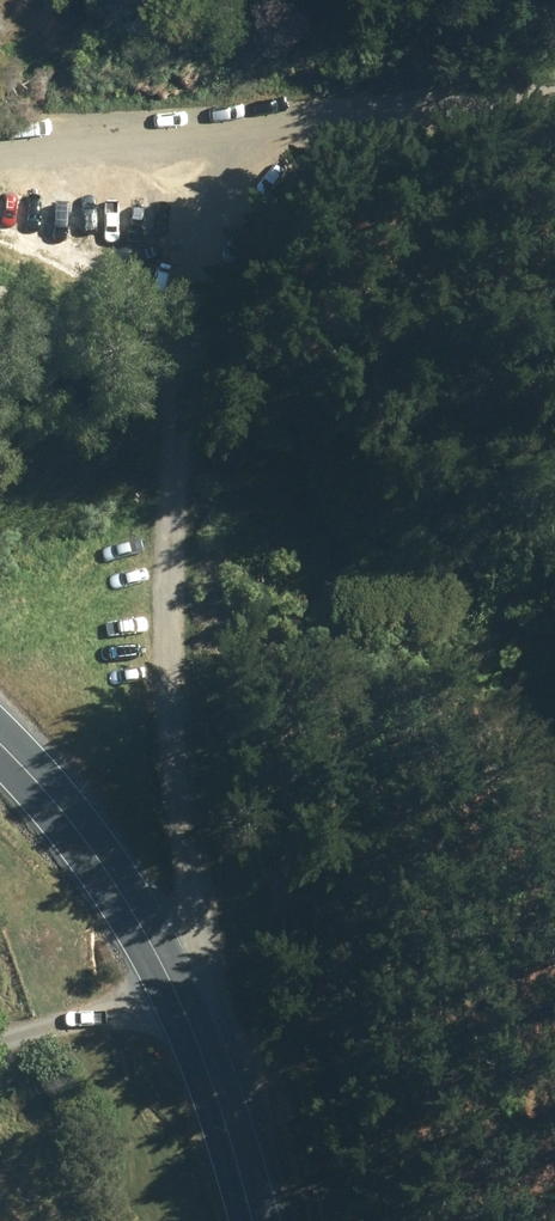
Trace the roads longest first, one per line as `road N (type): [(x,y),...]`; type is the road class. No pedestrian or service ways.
road 1 (track): [(206,148),(187,269),(171,517),(174,991)]
road 2 (track): [(0,144),(206,148),(554,104)]
road 3 (tertiary): [(0,737),(101,849),(210,1074),(252,1220)]

